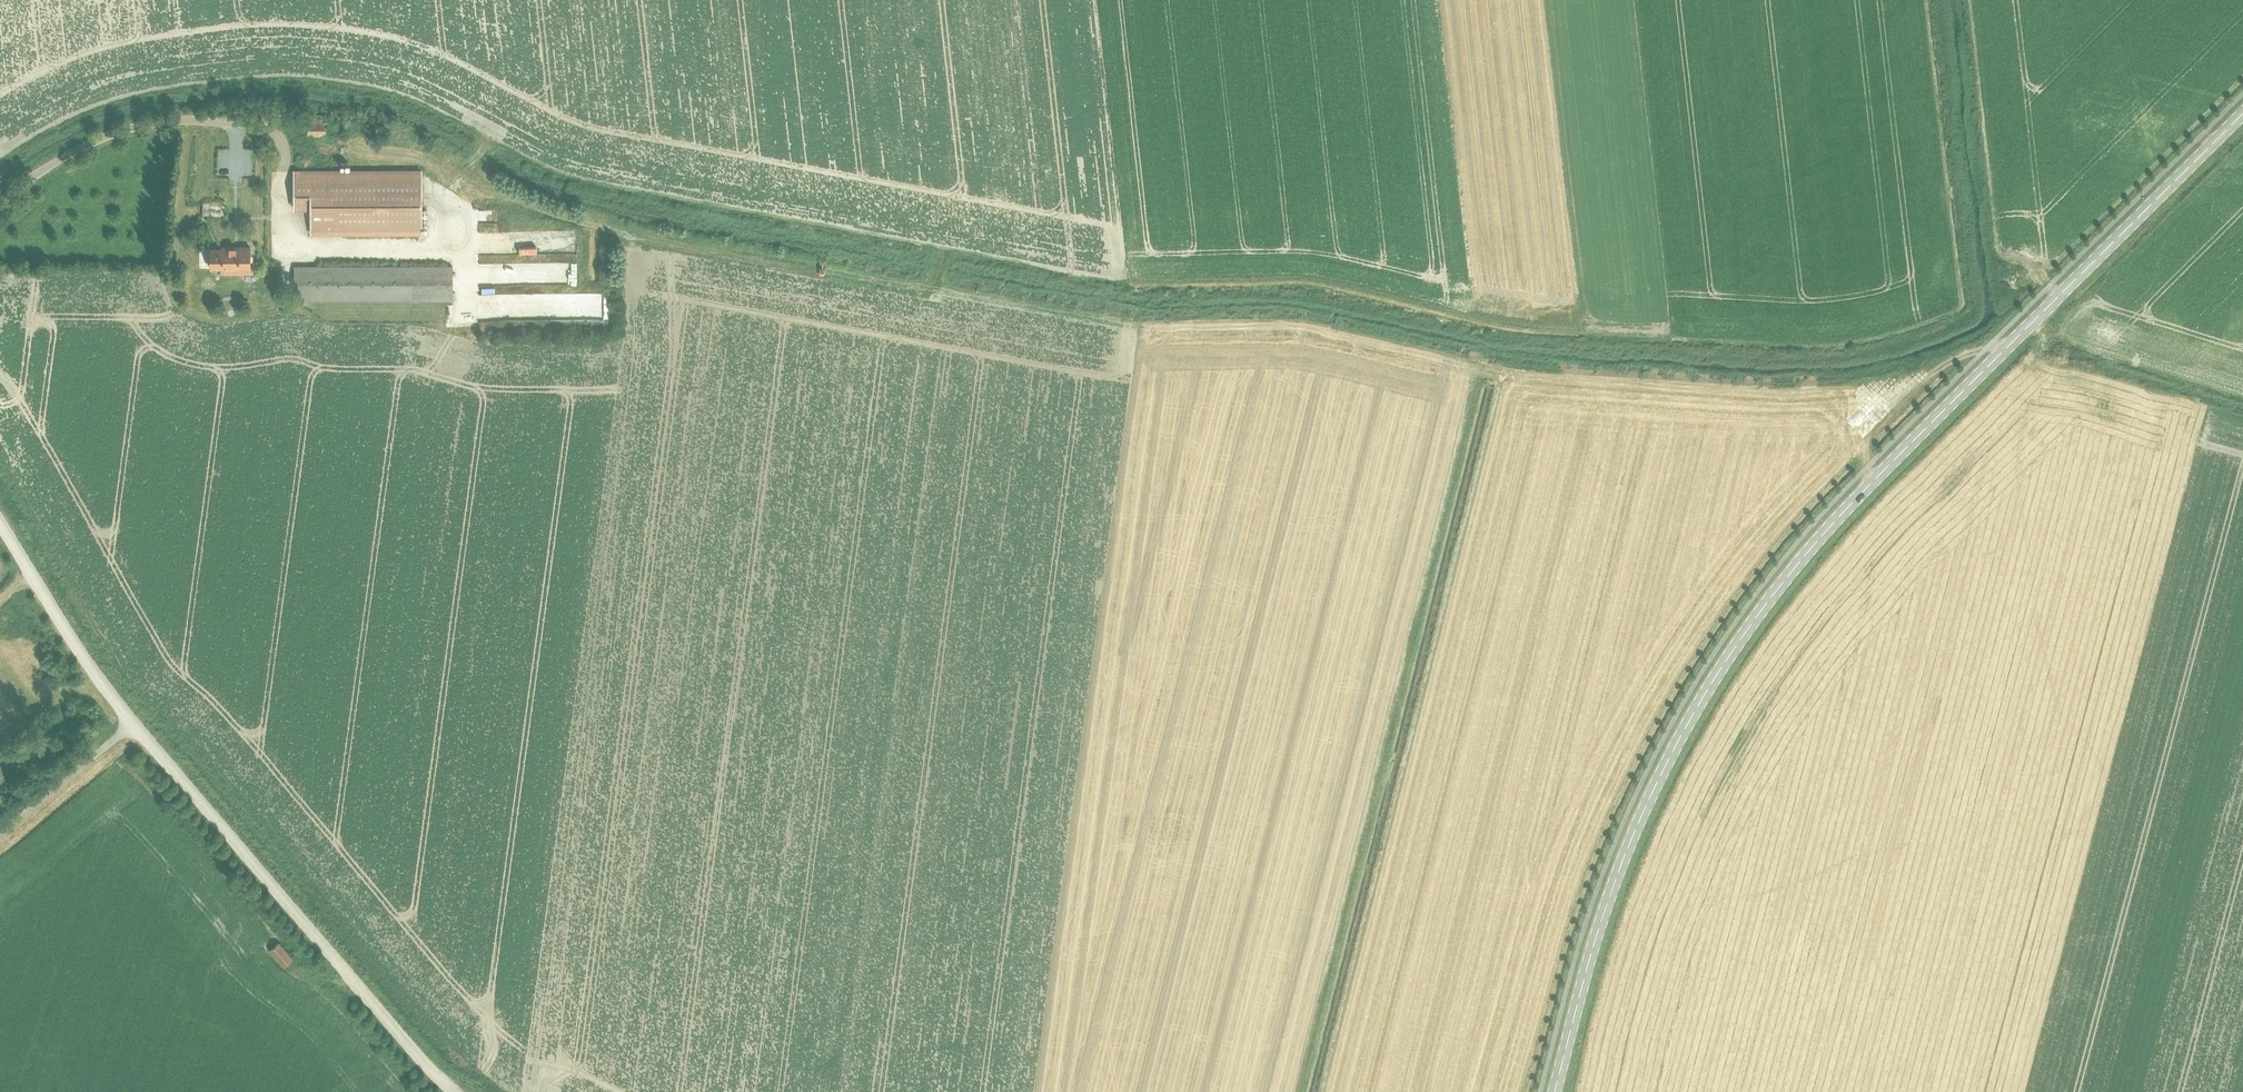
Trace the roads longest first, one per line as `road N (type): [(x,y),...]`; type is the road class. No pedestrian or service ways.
road 1 (secondary): [(1555,1091),(1629,846),(1703,698),(1770,598),(1874,480),(2242,113)]
road 2 (tertiary): [(456,1091),(133,725)]
road 3 (tertiary): [(133,725),(0,522)]
road 4 (track): [(2005,349),(1991,343),(1954,357),(1870,436),(1874,480)]

